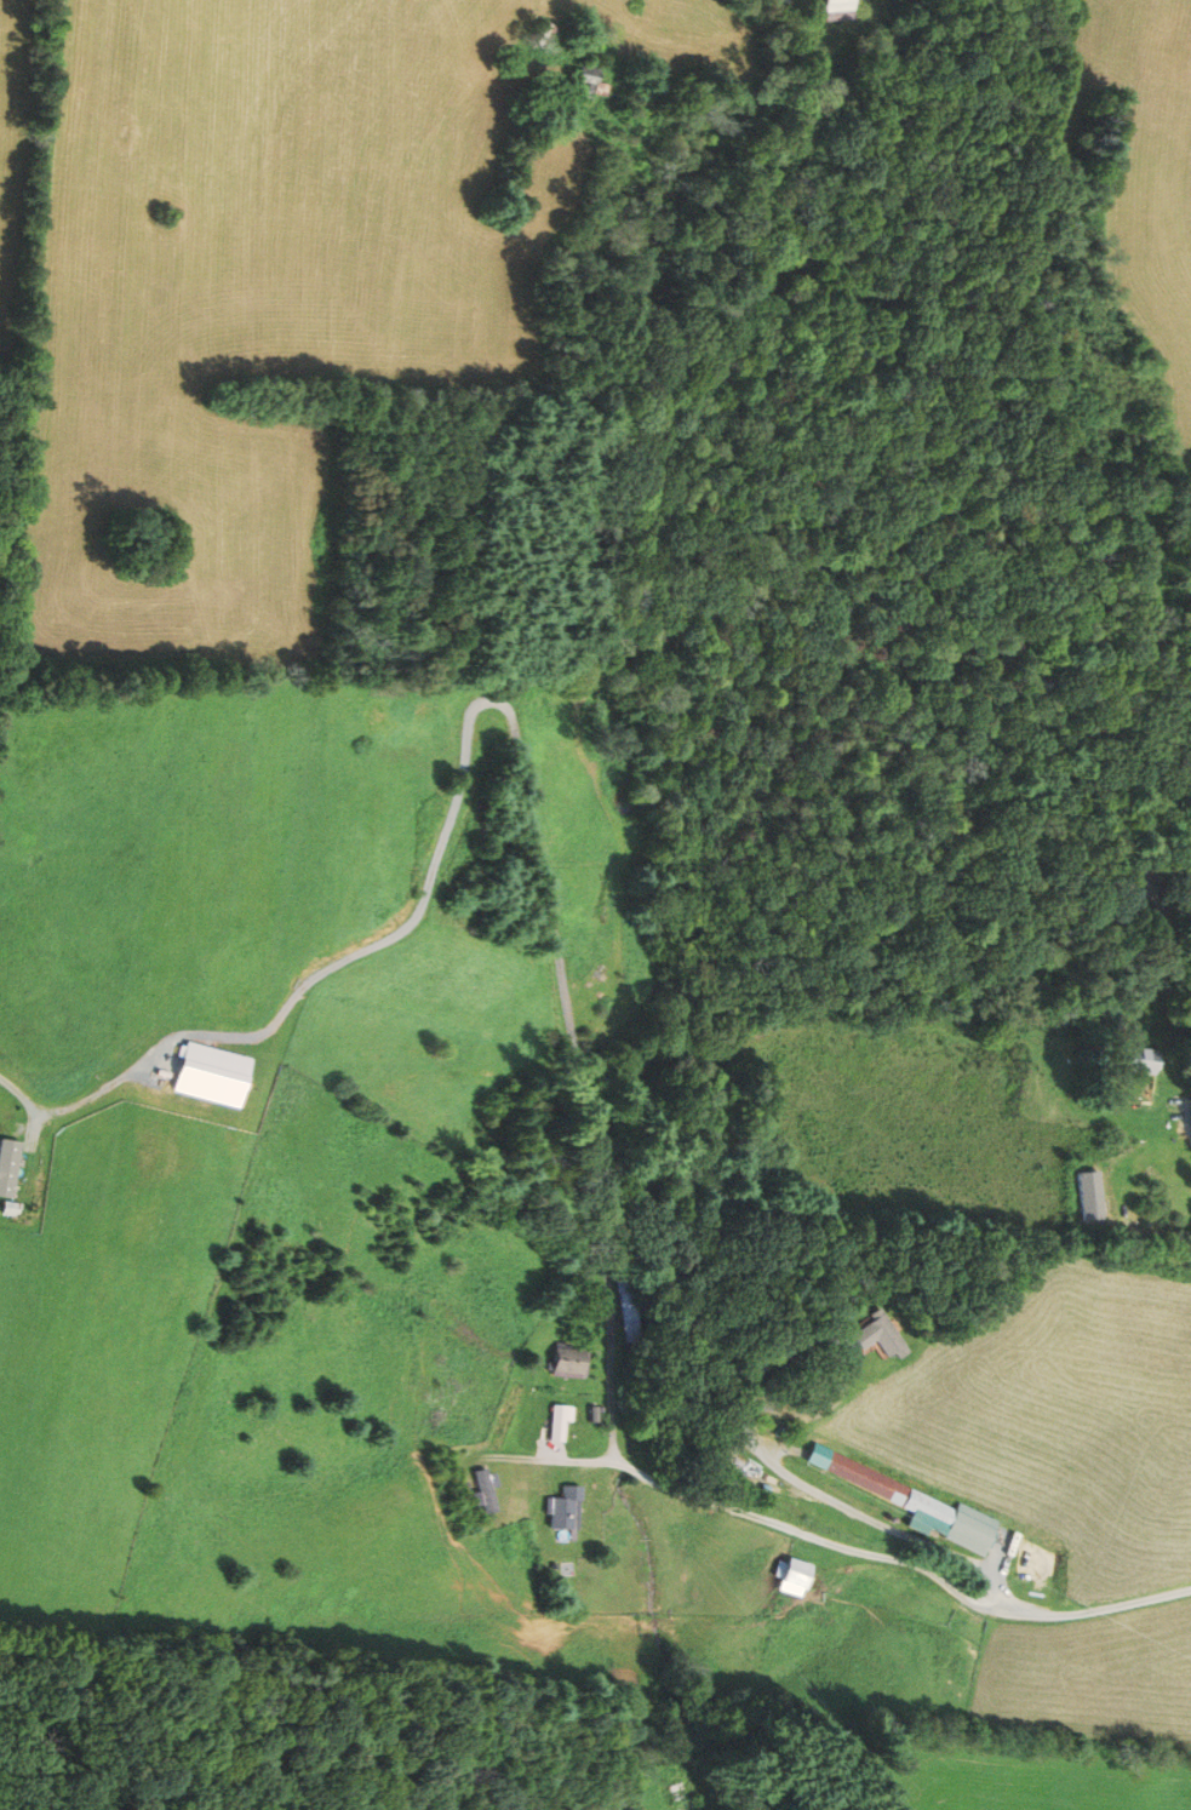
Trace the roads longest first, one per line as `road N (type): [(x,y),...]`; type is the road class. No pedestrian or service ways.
road 1 (residential): [(1190,1587),(1057,1616),(1008,1614),(980,1606),(917,1564),(700,1497),(608,1456)]

